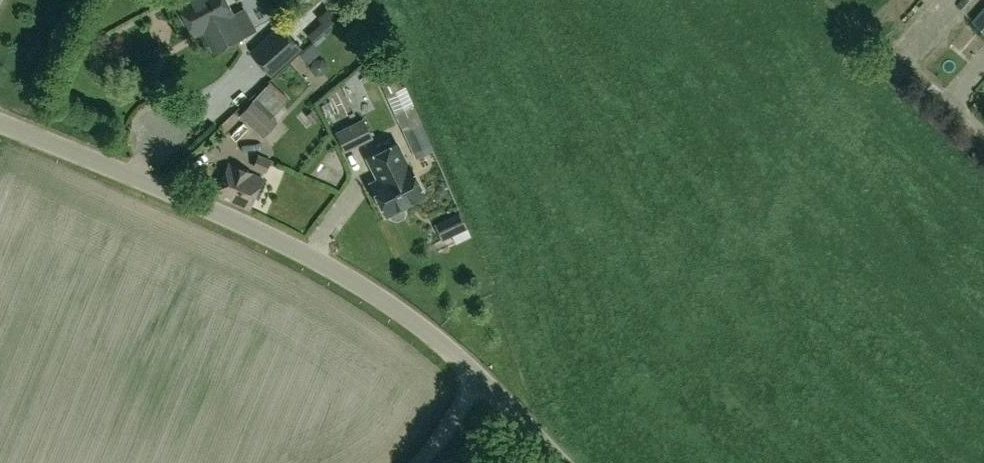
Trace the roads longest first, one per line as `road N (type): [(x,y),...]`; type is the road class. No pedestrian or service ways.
road 1 (unclassified): [(558,462),(436,340),(375,296),(312,257),(0,122)]

